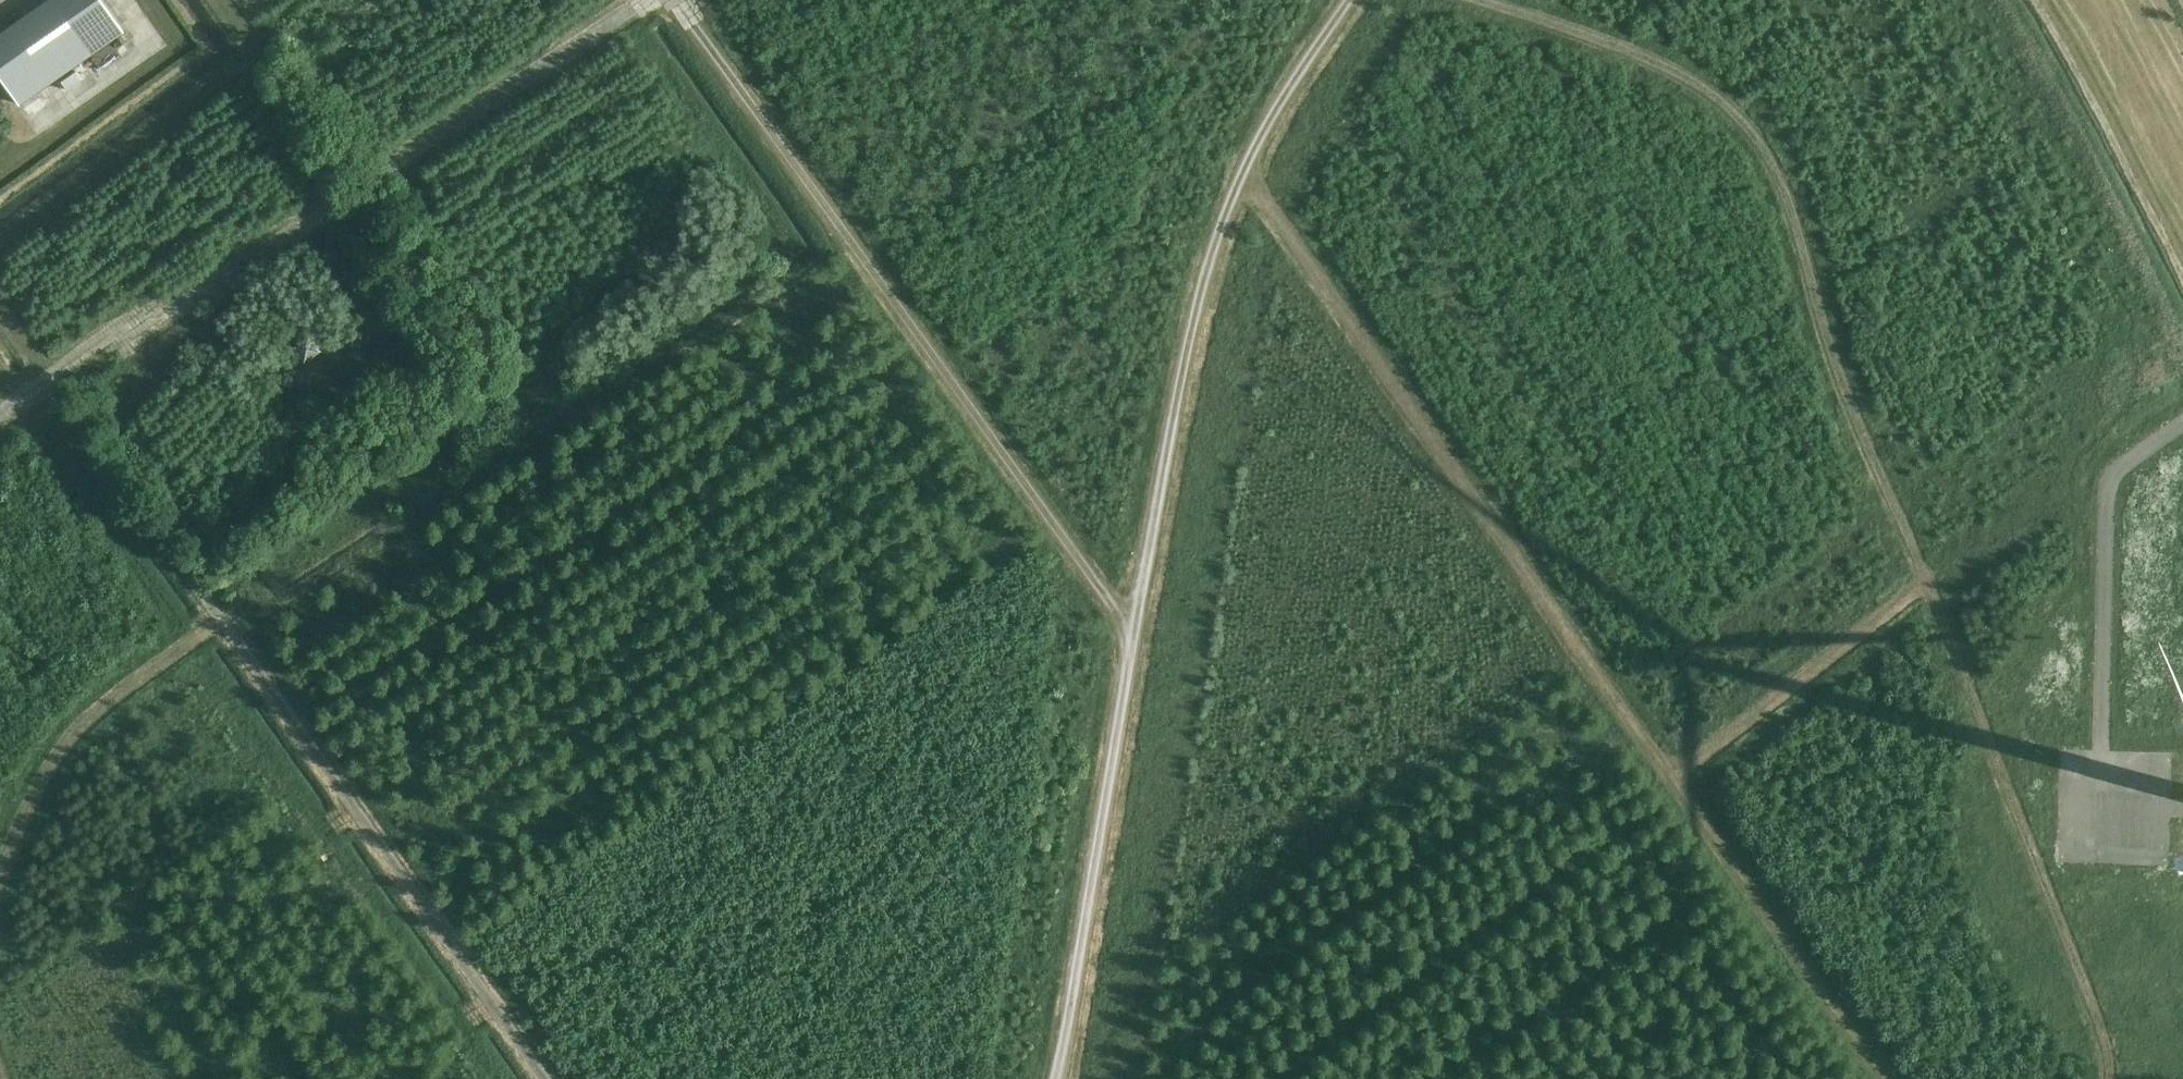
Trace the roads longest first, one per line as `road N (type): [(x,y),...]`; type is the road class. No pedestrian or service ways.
road 1 (track): [(1348,0),(1258,164),(1205,324),(1158,508),(1136,679),(1058,1078)]
road 2 (track): [(542,1078),(57,392),(12,406)]

